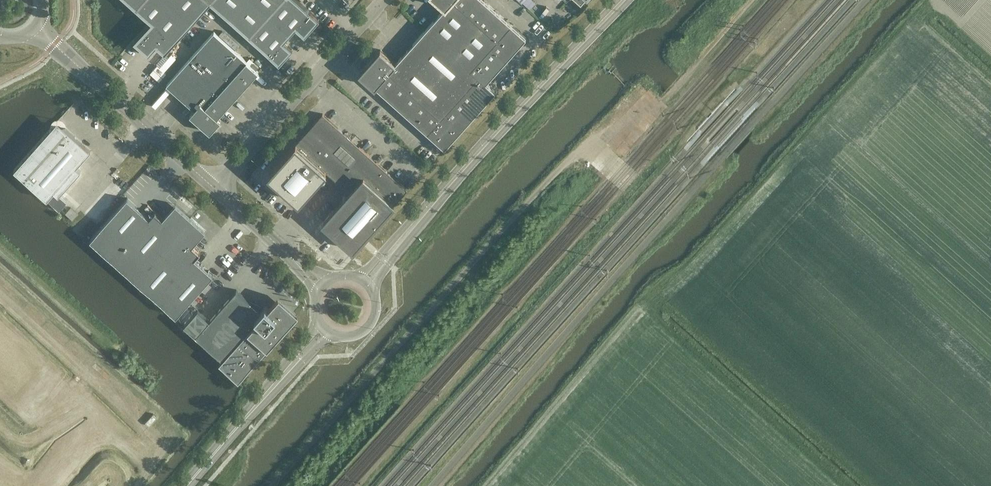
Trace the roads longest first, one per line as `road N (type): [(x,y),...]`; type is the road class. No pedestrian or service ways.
road 1 (secondary): [(410,229),(622,0)]
road 2 (unclassified): [(216,189),(383,0)]
road 3 (tertiary): [(216,189),(36,28)]
road 4 (track): [(754,0),(664,99),(603,133),(591,150)]
road 5 (secondary): [(188,485),(283,375)]

